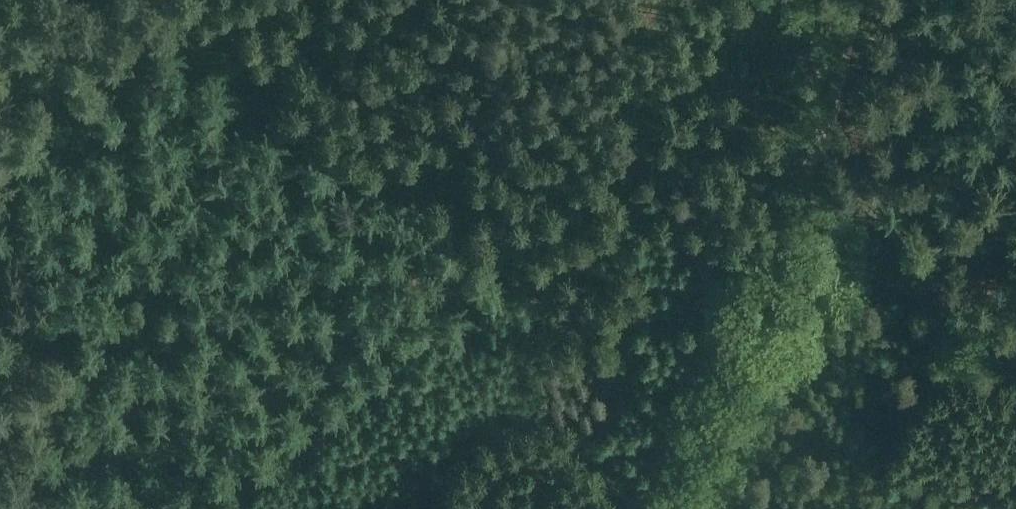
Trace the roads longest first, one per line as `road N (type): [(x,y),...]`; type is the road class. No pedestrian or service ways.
road 1 (track): [(860,0),(814,141),(692,445),(680,508)]
road 2 (track): [(1015,315),(814,141)]

